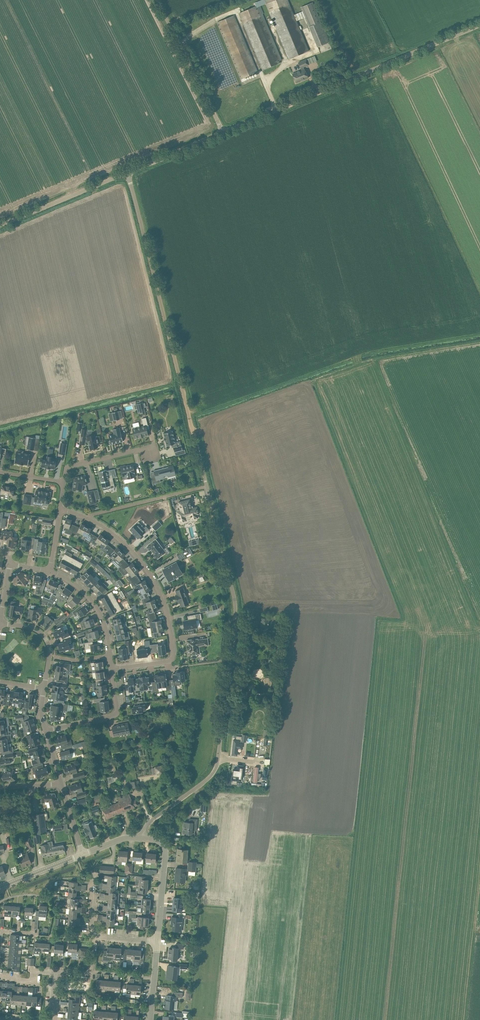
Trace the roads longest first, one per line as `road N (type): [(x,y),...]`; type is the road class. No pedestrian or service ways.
road 1 (unclassified): [(218,758),(235,604),(127,172)]
road 2 (unclassified): [(223,132),(479,25)]
road 3 (residential): [(112,669),(171,659),(166,610),(129,548),(60,509)]
road 4 (unclassified): [(223,132),(157,0)]
road 5 (unclassified): [(0,225),(127,172)]
road 6 (residential): [(50,571),(98,611),(112,669)]

